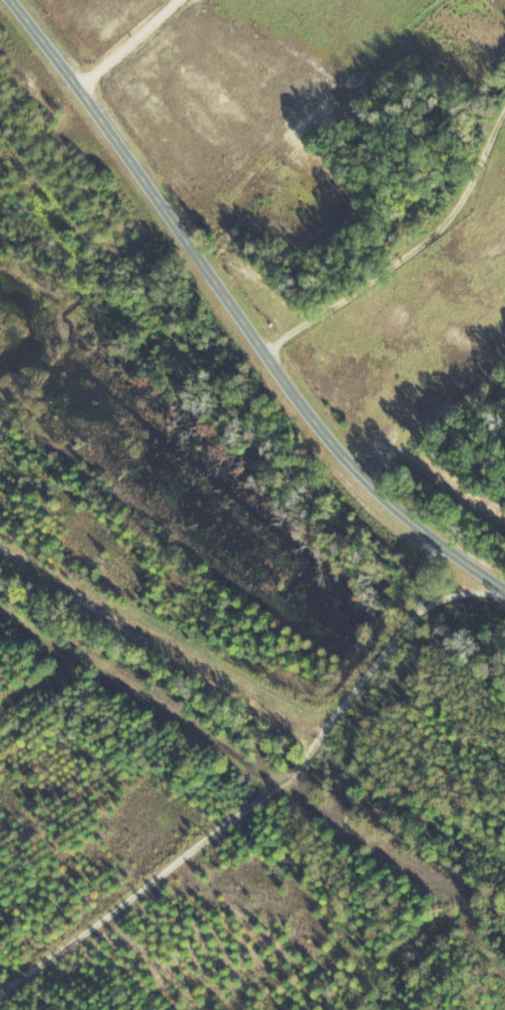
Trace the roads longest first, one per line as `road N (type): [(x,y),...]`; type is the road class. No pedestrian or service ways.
road 1 (residential): [(504,589),(432,540),(315,420),(128,144),(12,0)]
road 2 (track): [(0,993),(298,770),(426,596),(432,540)]
road 3 (residential): [(181,220),(504,257)]

